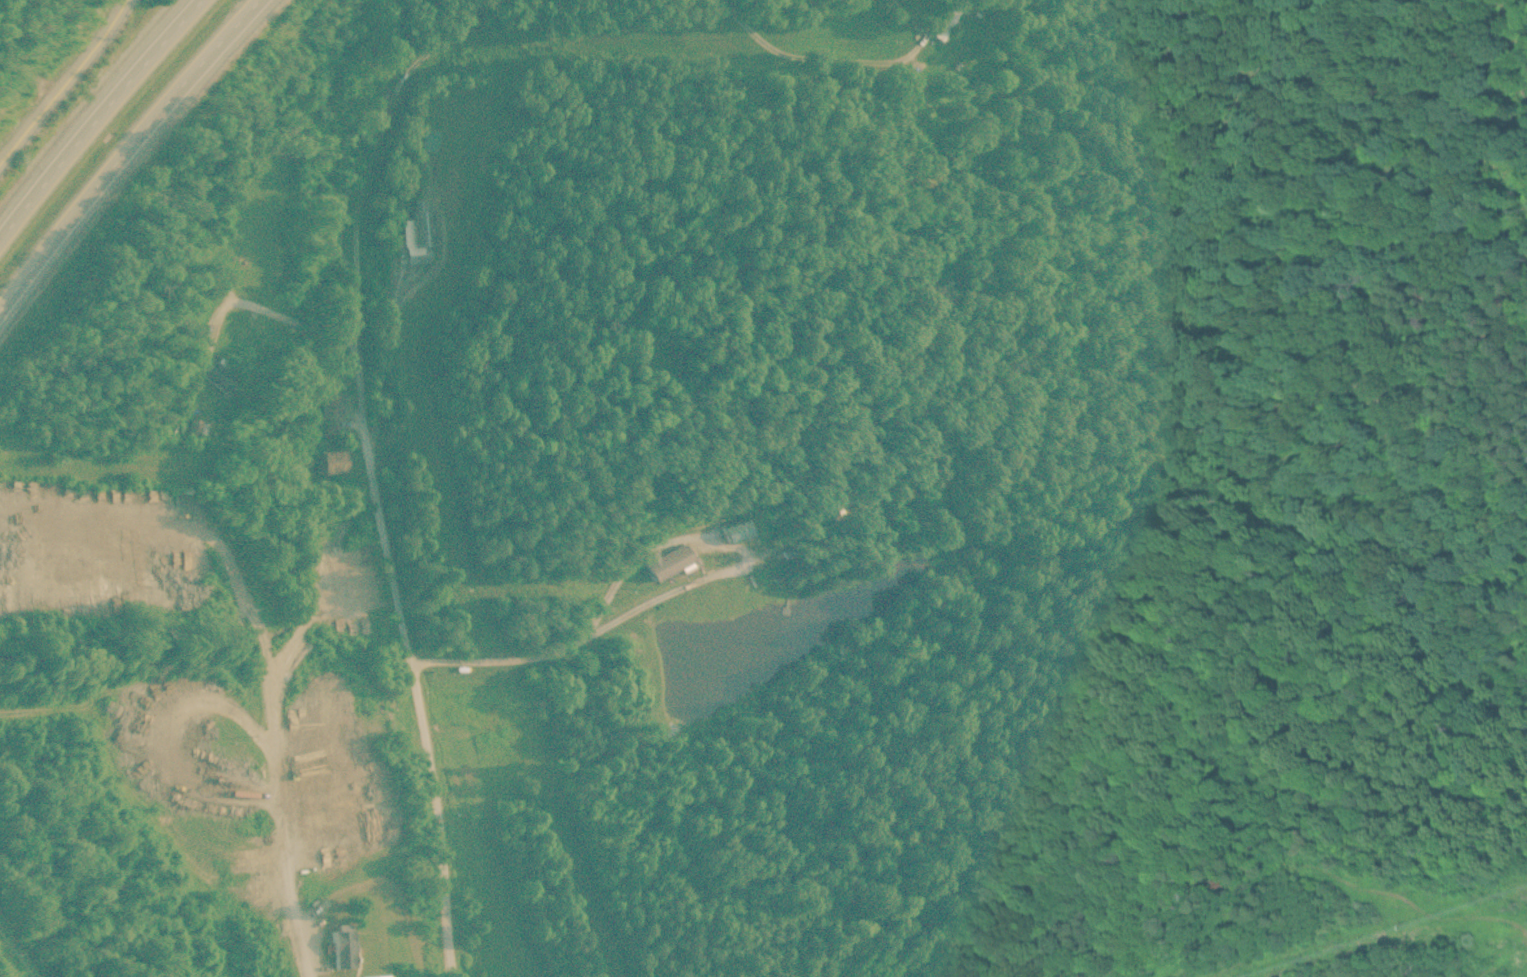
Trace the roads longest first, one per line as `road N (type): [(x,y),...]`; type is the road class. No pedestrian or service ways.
road 1 (residential): [(456,976),(437,798),(355,355)]
road 2 (motorway): [(0,303),(142,128),(266,0)]
road 3 (motorway): [(200,0),(0,218)]
road 4 (residential): [(0,155),(121,0)]

